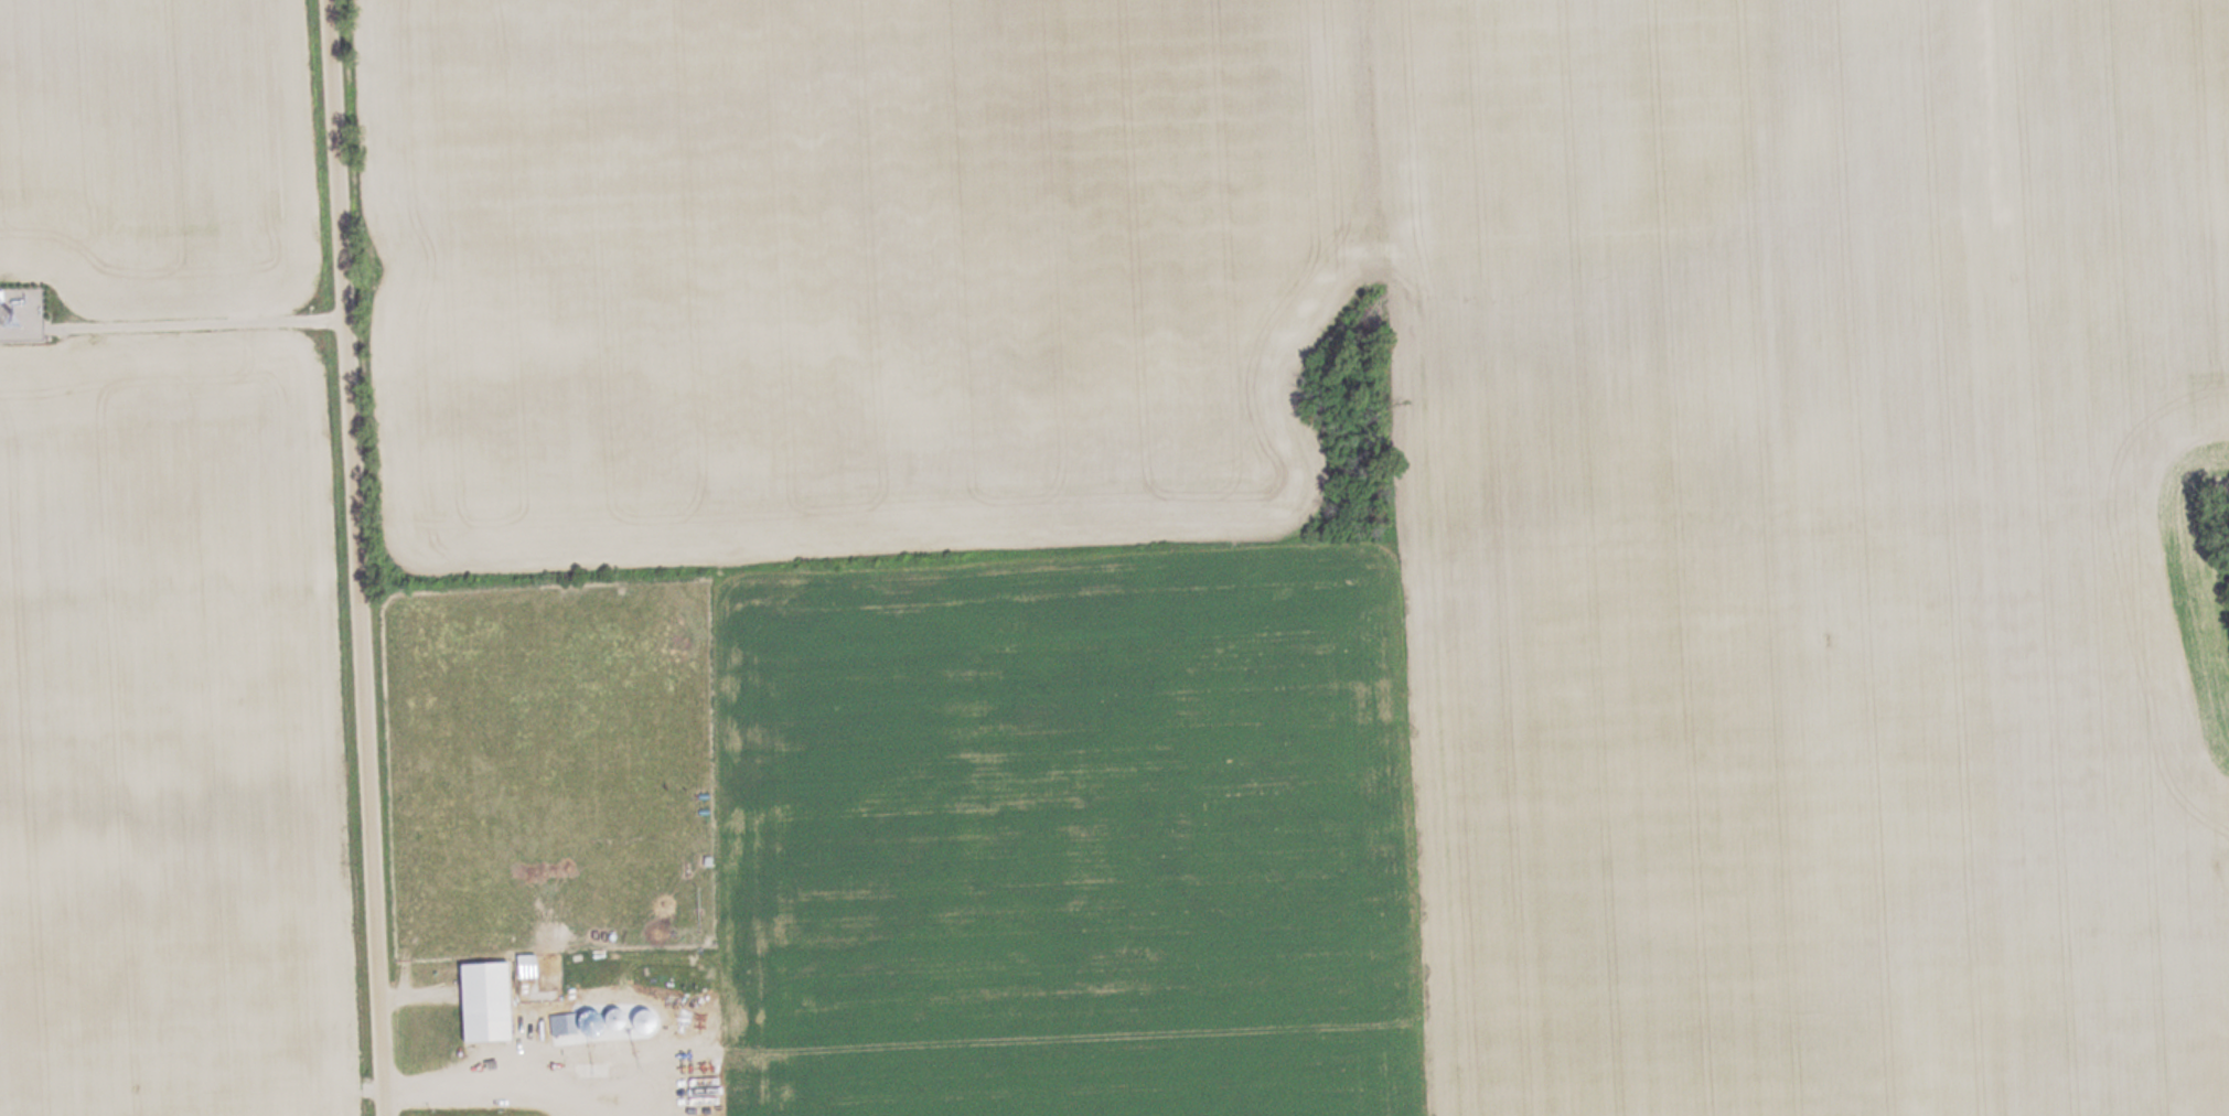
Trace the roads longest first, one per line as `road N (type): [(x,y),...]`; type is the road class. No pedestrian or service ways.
road 1 (residential): [(377,1115),(319,0)]

